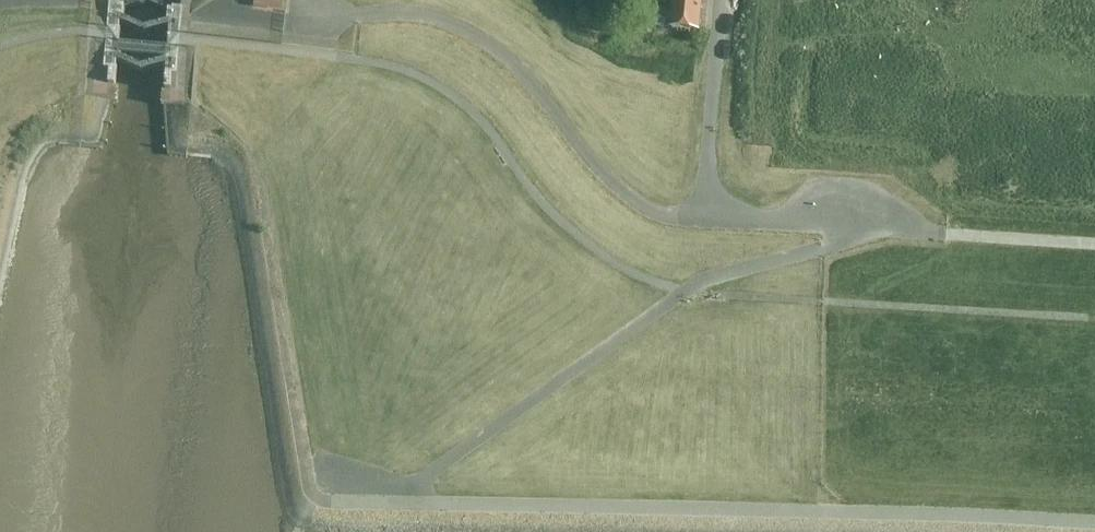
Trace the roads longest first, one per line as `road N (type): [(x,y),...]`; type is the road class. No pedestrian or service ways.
road 1 (track): [(356,487),(399,504),(1094,524)]
road 2 (unclassified): [(720,0),(712,205),(762,224),(948,237)]
road 3 (track): [(687,297),(420,482),(356,487)]
road 4 (track): [(356,487),(325,482),(308,463),(264,194)]
road 5 (track): [(854,230),(833,247),(687,297)]
road 6 (track): [(948,237),(1094,246)]

